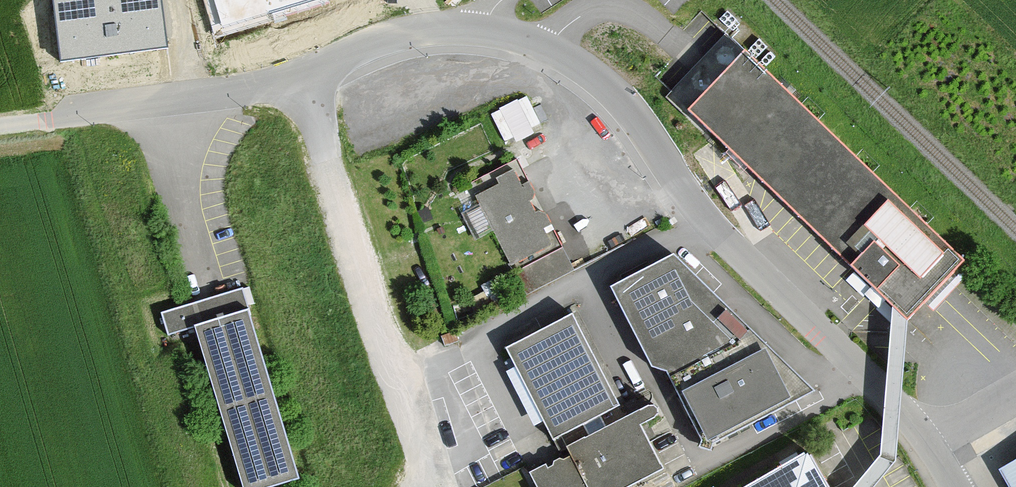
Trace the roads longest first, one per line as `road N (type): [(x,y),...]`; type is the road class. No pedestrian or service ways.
road 1 (residential): [(955,486),(878,384),(706,222),(625,101),(519,36),(401,31),(297,87),(0,126)]

